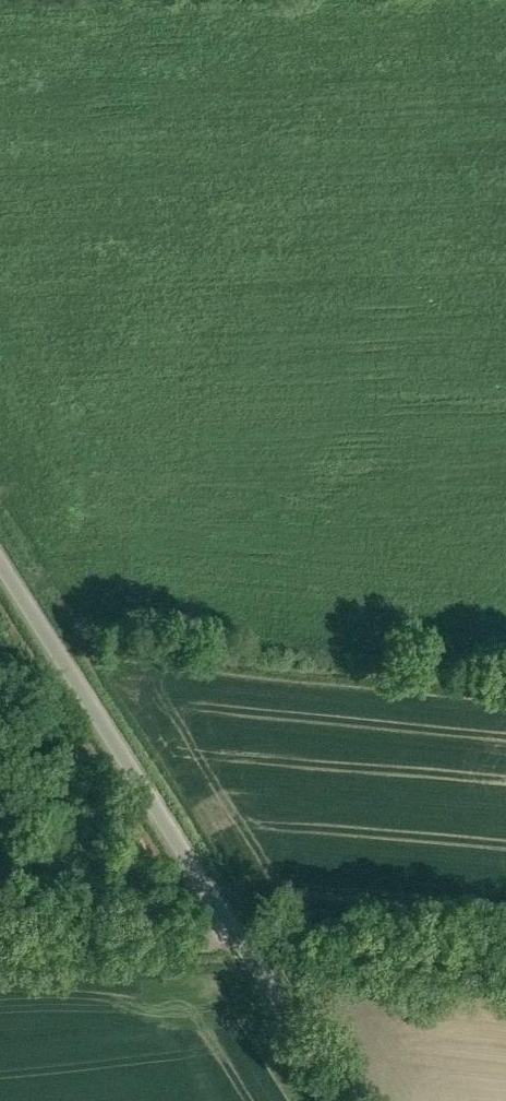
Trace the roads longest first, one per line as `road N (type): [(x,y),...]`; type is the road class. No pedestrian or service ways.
road 1 (unclassified): [(339,1100),(0,571)]
road 2 (track): [(505,966),(302,946),(247,953)]

